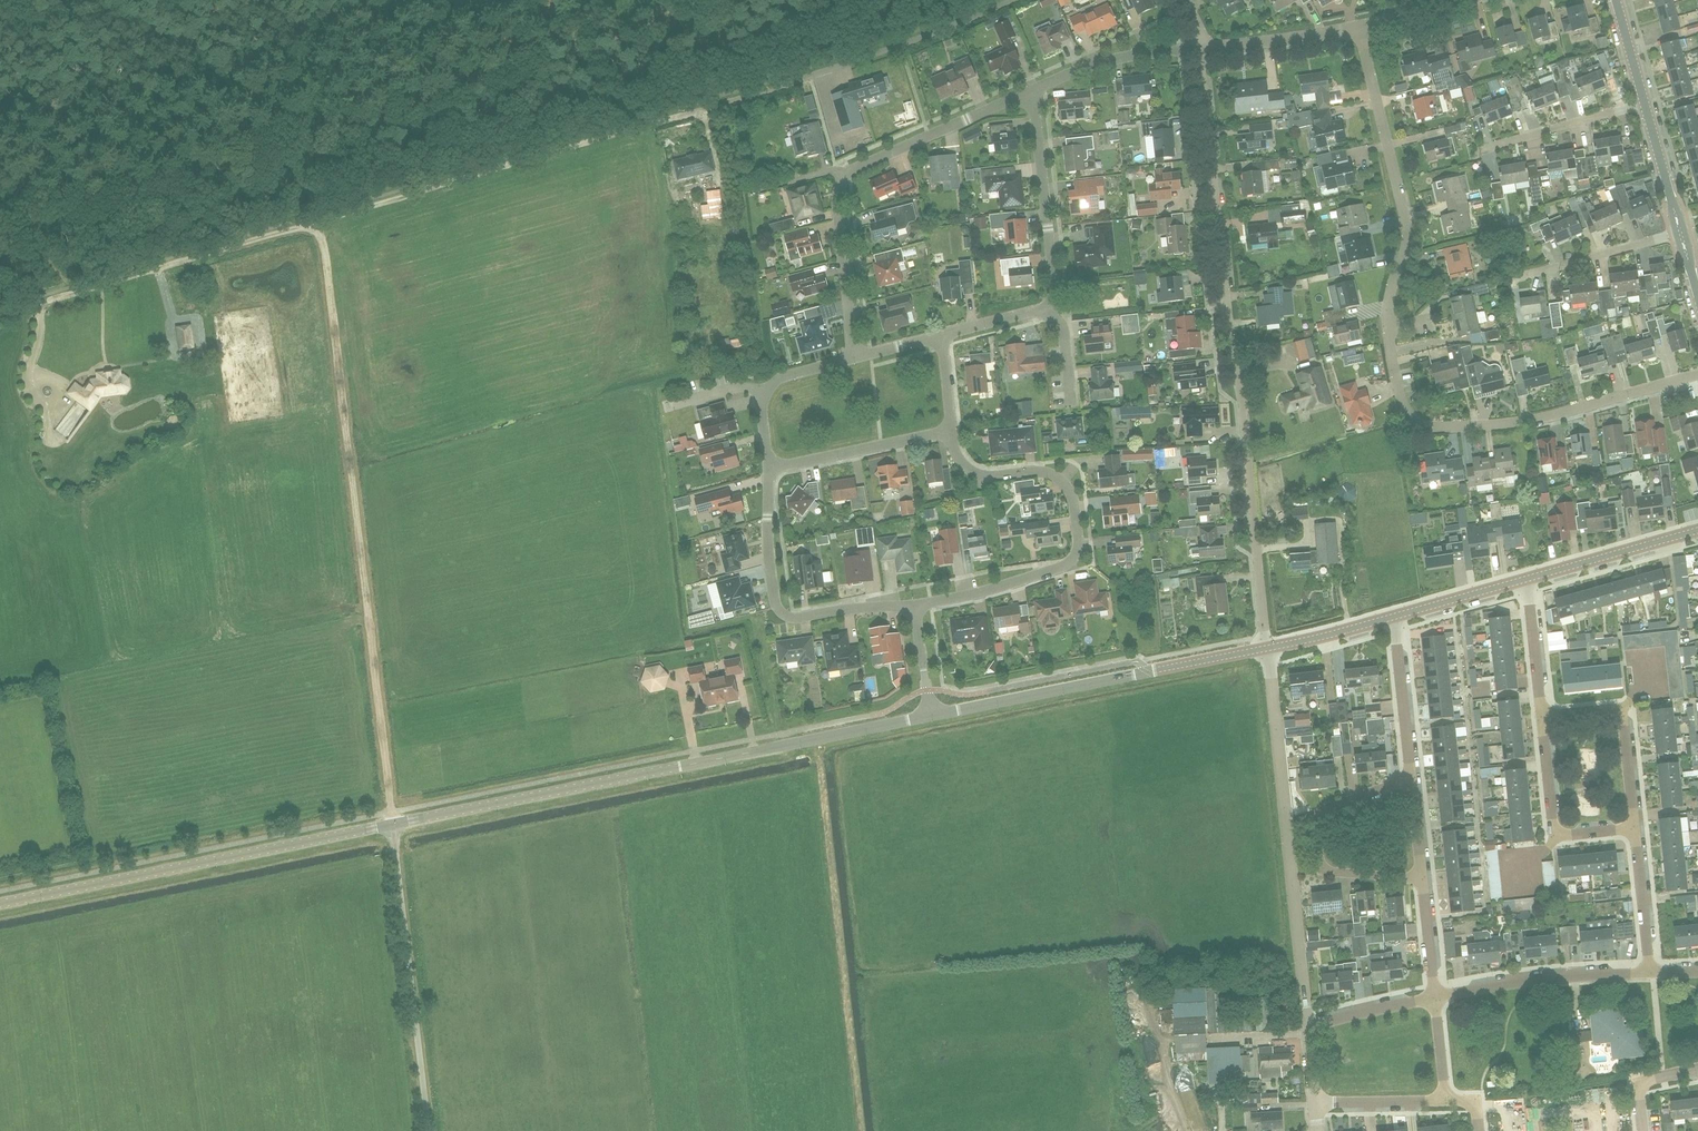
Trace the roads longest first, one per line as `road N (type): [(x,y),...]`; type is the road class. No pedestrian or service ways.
road 1 (residential): [(1697,373),(1515,423),(1433,426),(1411,415),(1387,324),(1407,227),(1359,26)]
road 2 (track): [(392,825),(322,221)]
road 3 (residential): [(1269,648),(1201,47)]
road 4 (track): [(644,126),(79,293)]
road 5 (unclassified): [(392,825),(933,717)]
road 6 (unclassified): [(0,904),(392,825)]
road 7 (residential): [(916,605),(1034,578),(1076,555),(1070,494),(1061,483),(1047,474),(978,475),(965,467),(952,430)]
road 8 (residential): [(1309,1027),(1269,648)]
road 9 (unclassified): [(933,717),(1269,648)]
road 10 (unclassified): [(429,1130),(392,825)]
road 11 (residential): [(916,605),(796,618),(778,609),(768,469)]
road 12 (residential): [(902,46),(644,126)]
road 13 (residential): [(1423,879),(1328,871),(1317,863),(1316,810),(1411,767)]
road 14 (residential): [(1046,306),(1056,287),(1033,88)]
road 15 (residential): [(1435,997),(1650,973)]
road 16 (residential): [(1636,833),(1556,841),(1544,713)]
road 17 (residential): [(1636,833),(1626,714),(1612,707),(1544,713)]
road 18 (residential): [(768,469),(952,430)]
road 19 (residential): [(855,358),(842,176)]
road 20 (residential): [(1508,281),(1681,233)]
road 21 (residential): [(1033,88),(1094,65),(1201,47)]
road 22 (unclassified): [(1697,528),(1531,575)]
road 23 (residential): [(1481,149),(1645,105)]
road 24 (residential): [(1201,47),(1359,26)]
road 25 (residential): [(1411,767),(1394,613)]
road 26 (unclassified): [(1531,575),(1394,613)]
road 27 (residential): [(1650,973),(1636,833)]
road 28 (residential): [(1544,713),(1531,575)]
road 29 (tertiary): [(1681,233),(1645,105)]
road 30 (residential): [(1316,1103),(1446,1100)]
road 31 (unclassified): [(1394,613),(1269,648)]
road 32 (residential): [(1309,1027),(1435,997)]
road 33 (residential): [(1013,0),(902,46)]

